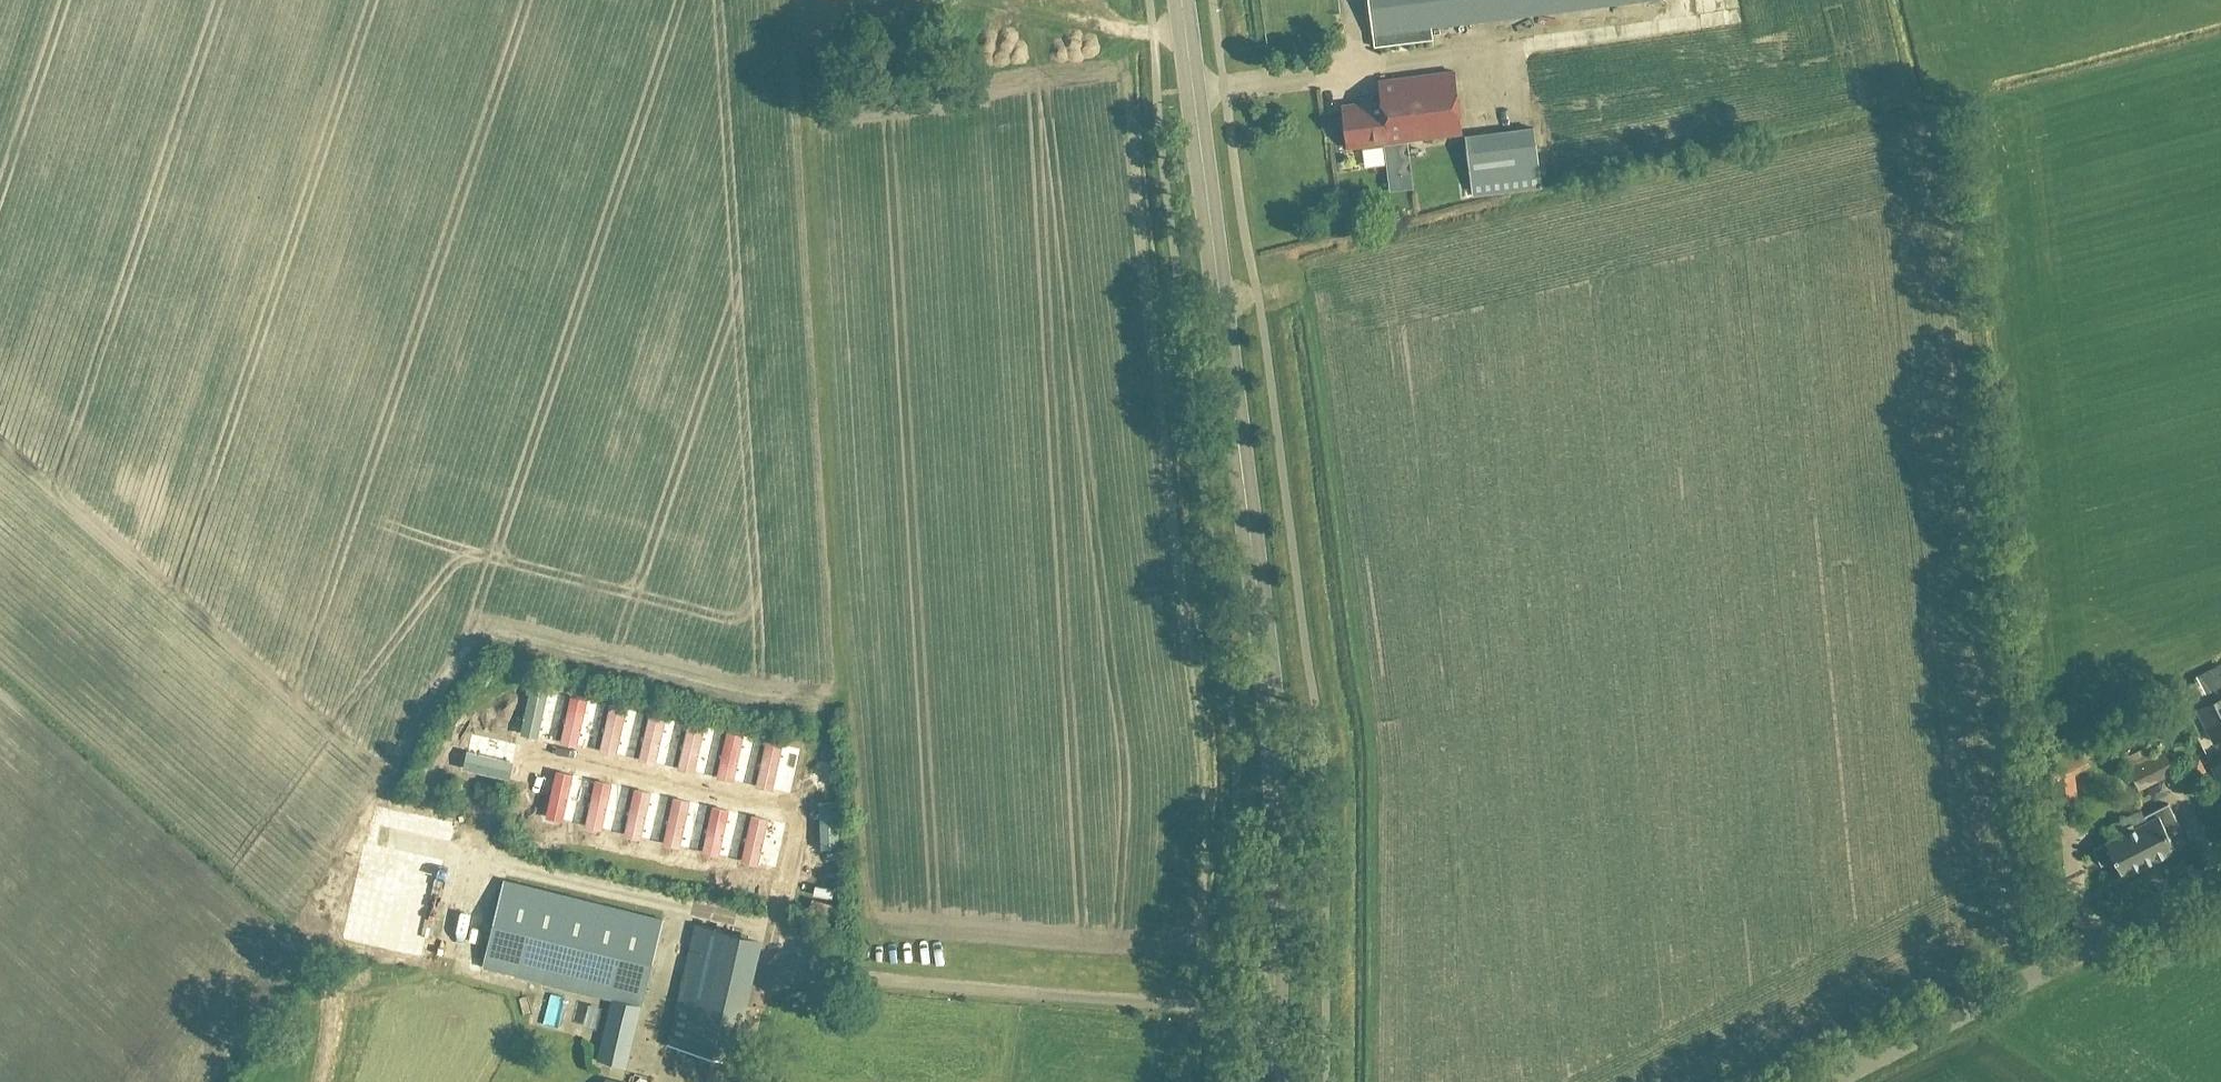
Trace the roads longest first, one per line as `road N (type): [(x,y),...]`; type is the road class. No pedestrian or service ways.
road 1 (secondary): [(1274,1081),(1275,725),(1181,0)]
road 2 (tertiary): [(1835,1081),(2220,891)]
road 3 (track): [(1019,0),(1060,24),(1185,30)]

